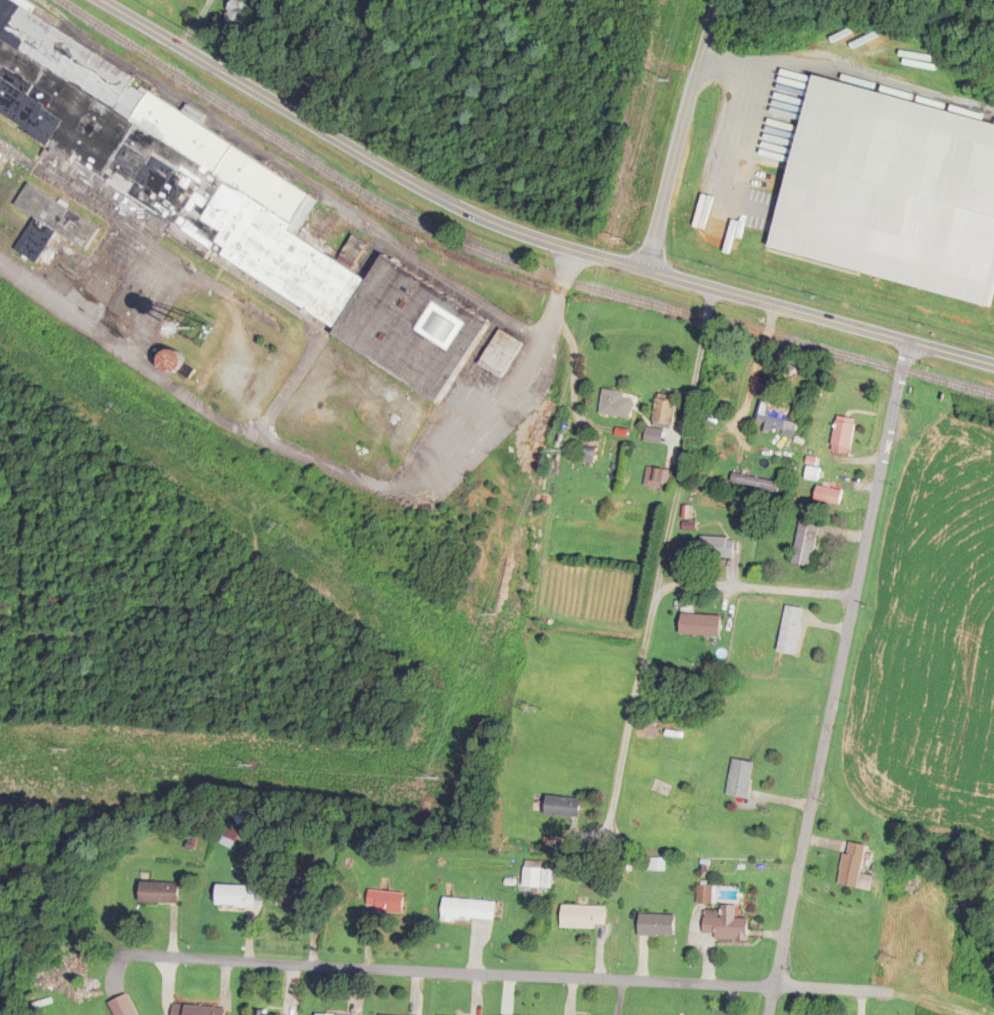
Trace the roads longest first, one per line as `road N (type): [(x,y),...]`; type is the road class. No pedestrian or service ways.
road 1 (secondary): [(993,367),(513,231),(100,0)]
road 2 (residential): [(572,249),(526,375),(416,484),(397,490),(354,480),(199,407),(0,263)]
road 3 (residential): [(909,344),(770,1014)]
road 4 (residential): [(775,990),(128,957)]
road 5 (residential): [(646,267),(716,0)]

